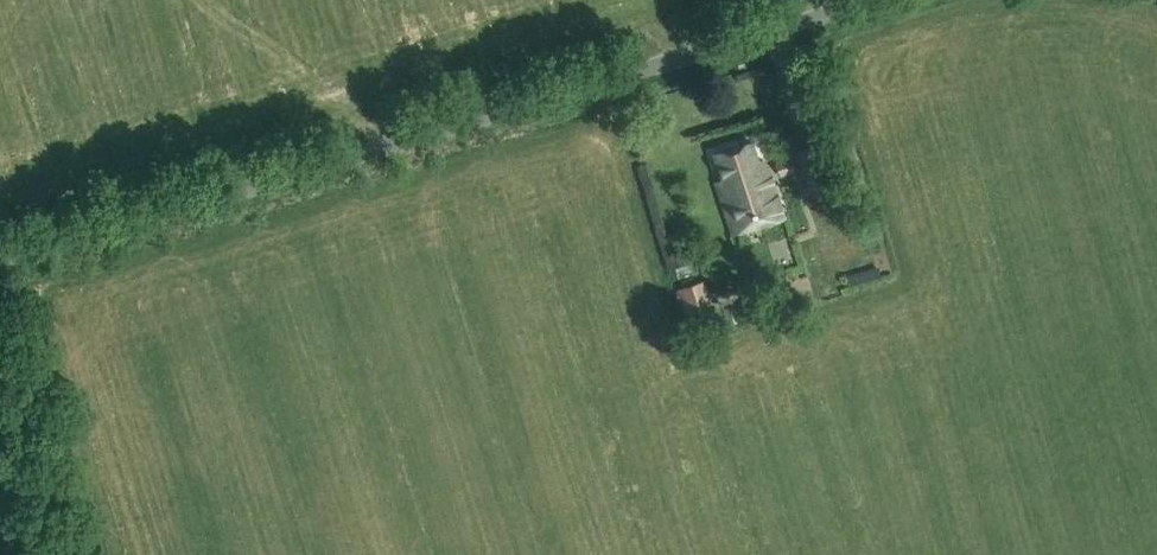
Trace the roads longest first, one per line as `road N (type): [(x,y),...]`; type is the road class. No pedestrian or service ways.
road 1 (unclassified): [(873,0),(0,259)]

